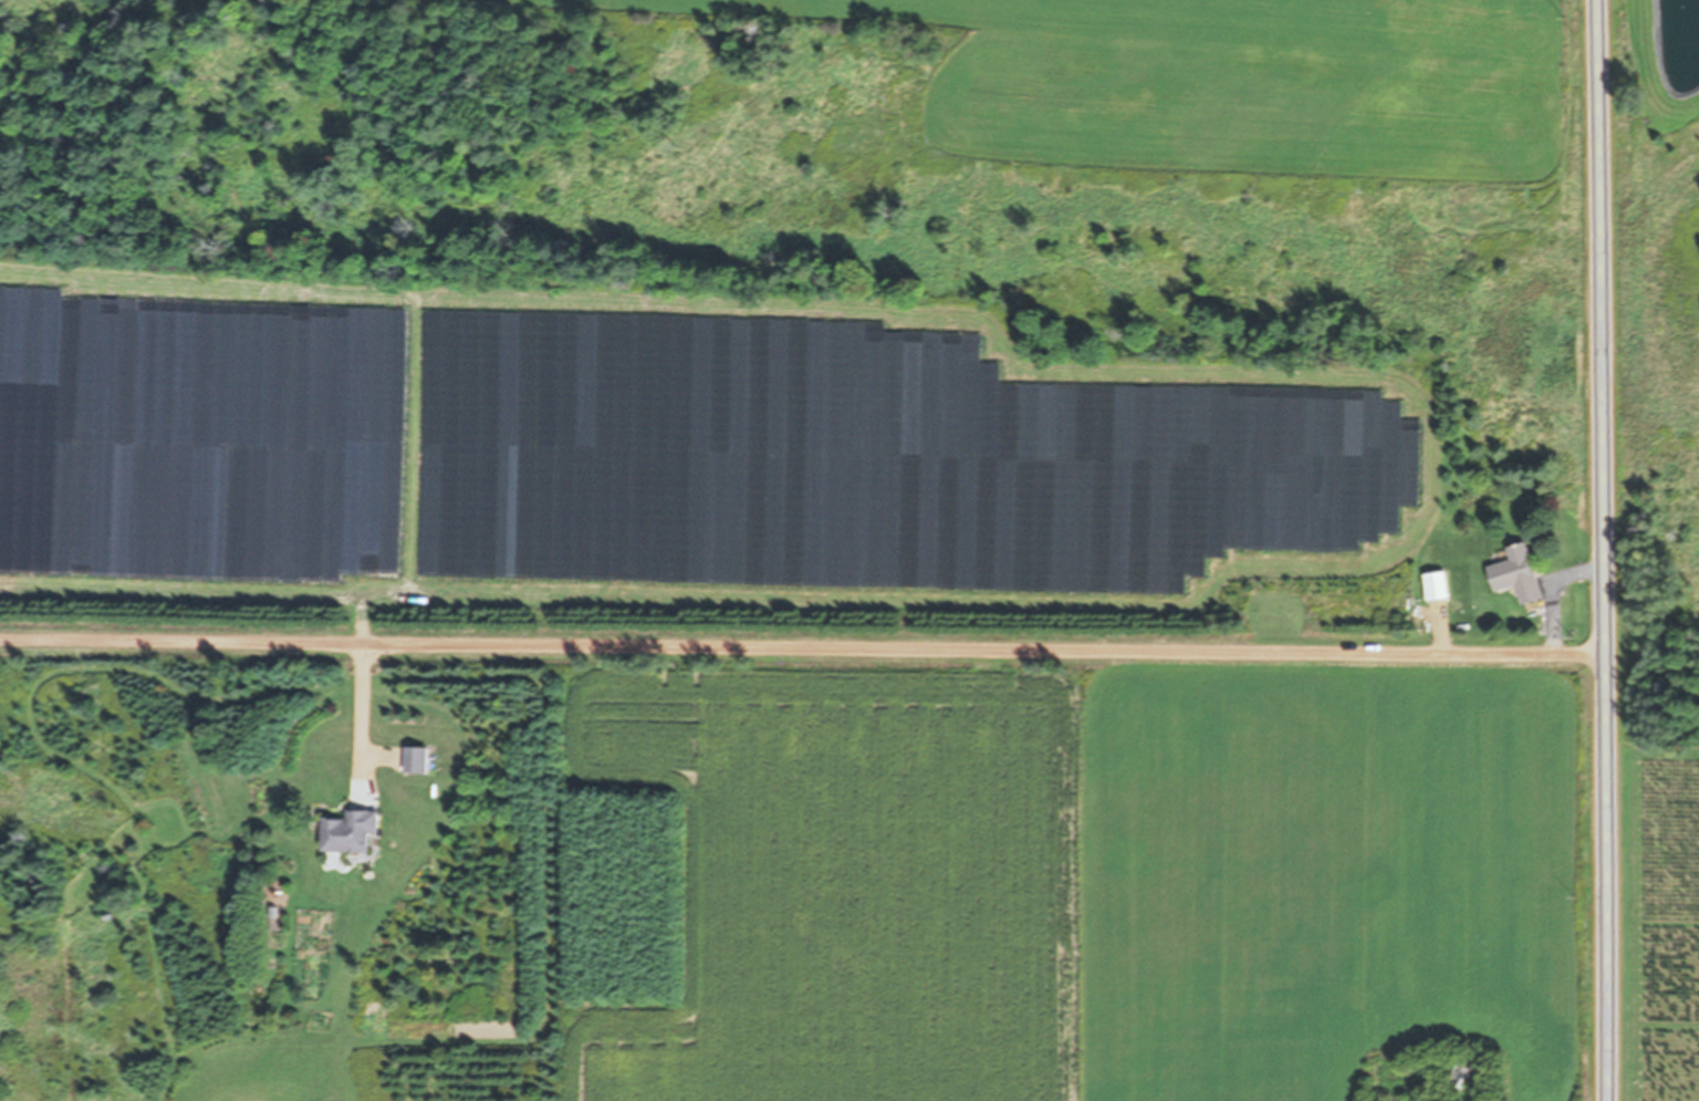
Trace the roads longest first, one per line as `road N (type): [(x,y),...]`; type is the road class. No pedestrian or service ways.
road 1 (residential): [(0,641),(1603,650)]
road 2 (secondary): [(1606,1100),(1596,0)]

